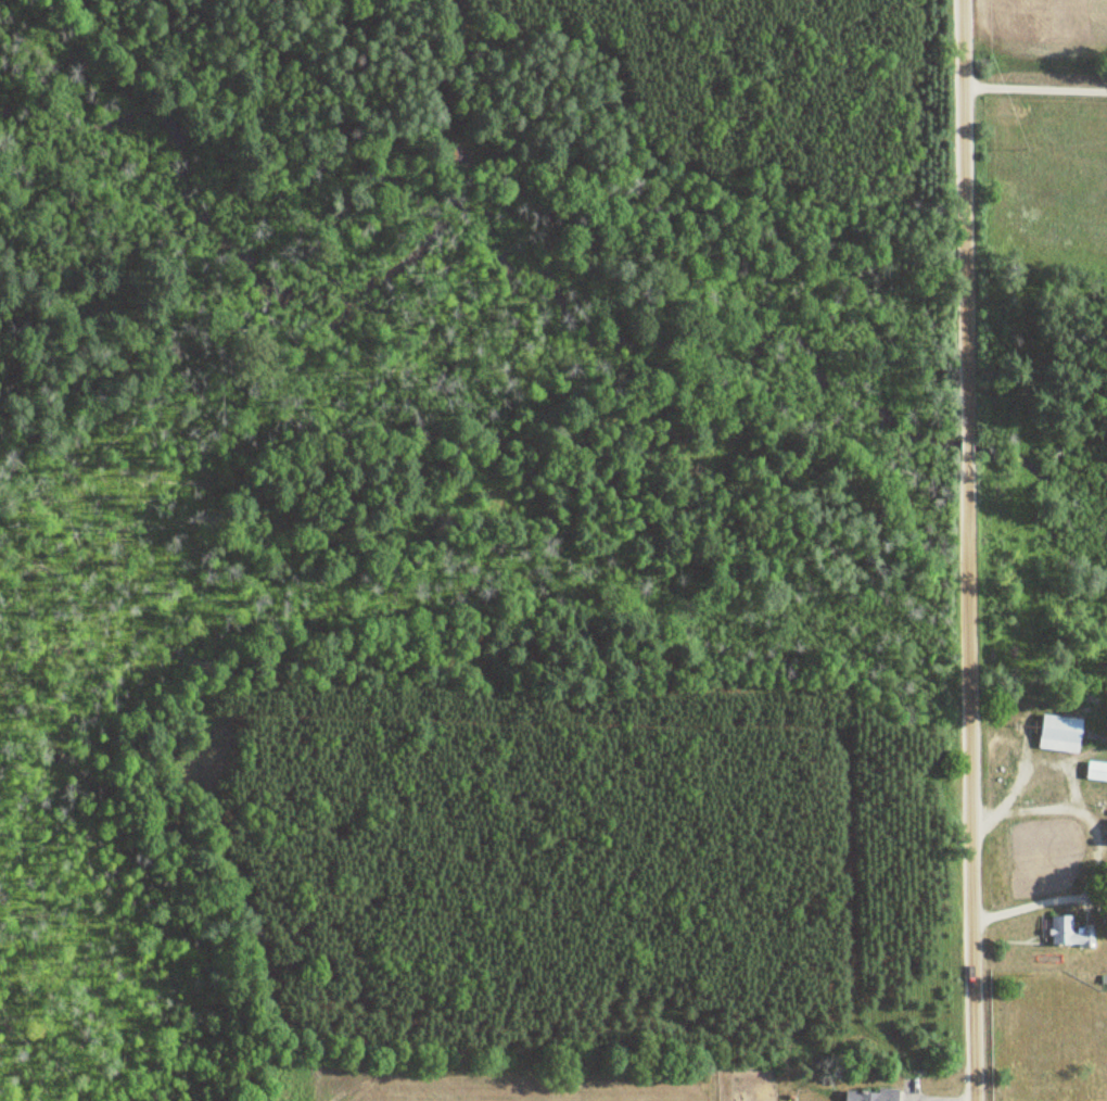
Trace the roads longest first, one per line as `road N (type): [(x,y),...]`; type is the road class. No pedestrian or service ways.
road 1 (residential): [(972,1100),(961,0)]

